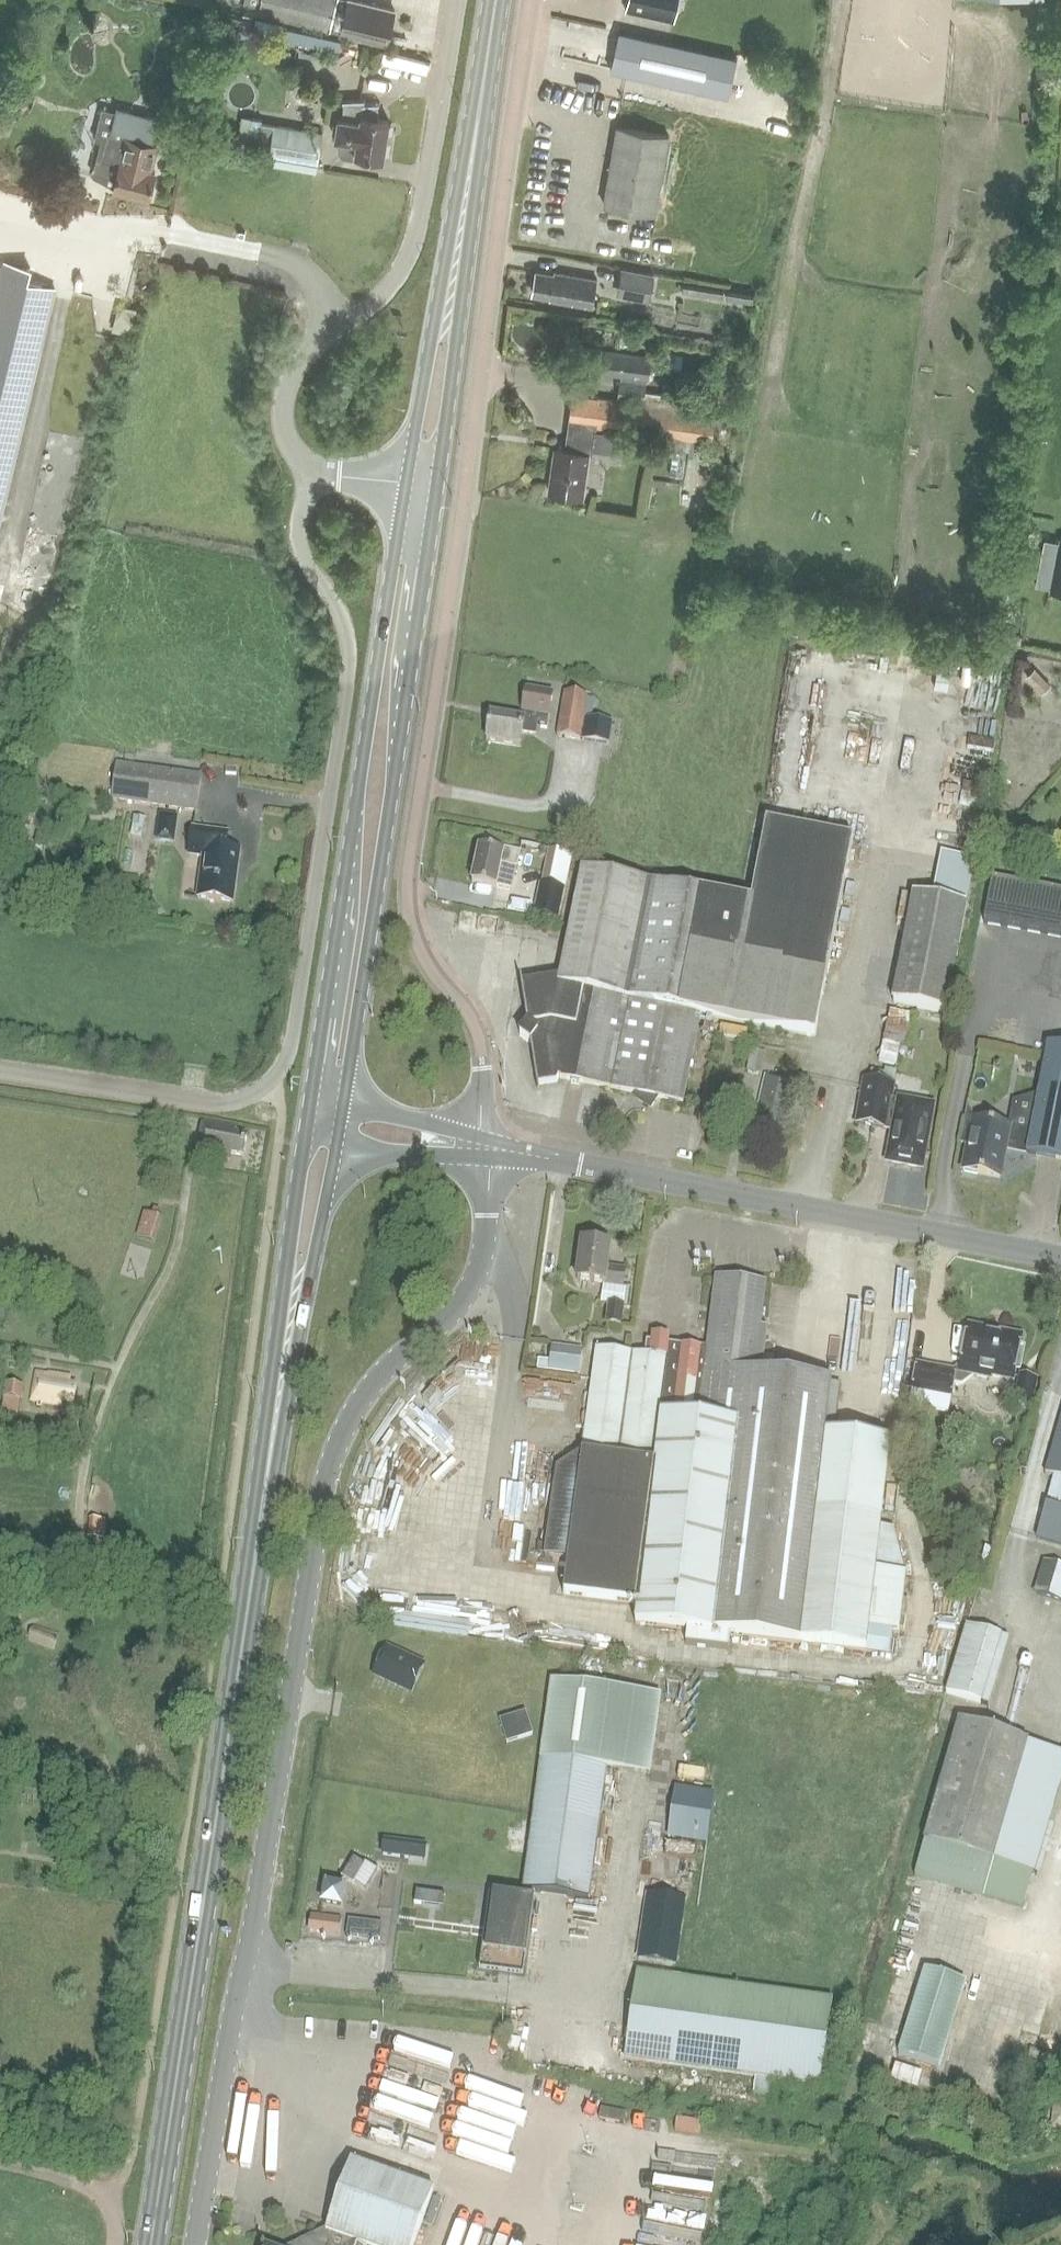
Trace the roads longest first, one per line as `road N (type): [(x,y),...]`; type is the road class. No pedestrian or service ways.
road 1 (unclassified): [(479,1146),(477,1029),(420,945),(409,868),(538,0)]
road 2 (unclassified): [(194,2244),(331,1458),(366,1392),(456,1308),(474,1279),(490,1147)]
road 3 (unclassified): [(308,474),(299,547),(344,634),(347,667),(284,1066),(235,1101),(0,1069)]
road 4 (primary): [(152,2244),(275,1425)]
road 5 (primary): [(407,485),(309,1116)]
road 6 (primary): [(343,1104),(437,489)]
road 7 (tertiary): [(490,1147),(1060,1258)]
road 8 (unclassified): [(308,474),(285,428),(289,385),(304,363),(367,316),(419,243),(462,0)]
road 9 (primary): [(478,123),(466,147),(407,485)]
road 10 (primary): [(437,489),(482,151),(478,123)]
road 11 (primary): [(309,1116),(269,1404),(275,1425)]
road 12 (primary): [(275,1425),(289,1410),(337,1141)]
road 13 (unclassified): [(115,2244),(109,2197),(0,2165)]
road 14 (tertiary): [(337,1141),(415,1153),(479,1146)]
road 15 (tertiary): [(479,1146),(420,1120),(343,1104)]
road 16 (primary): [(478,123),(496,0)]

